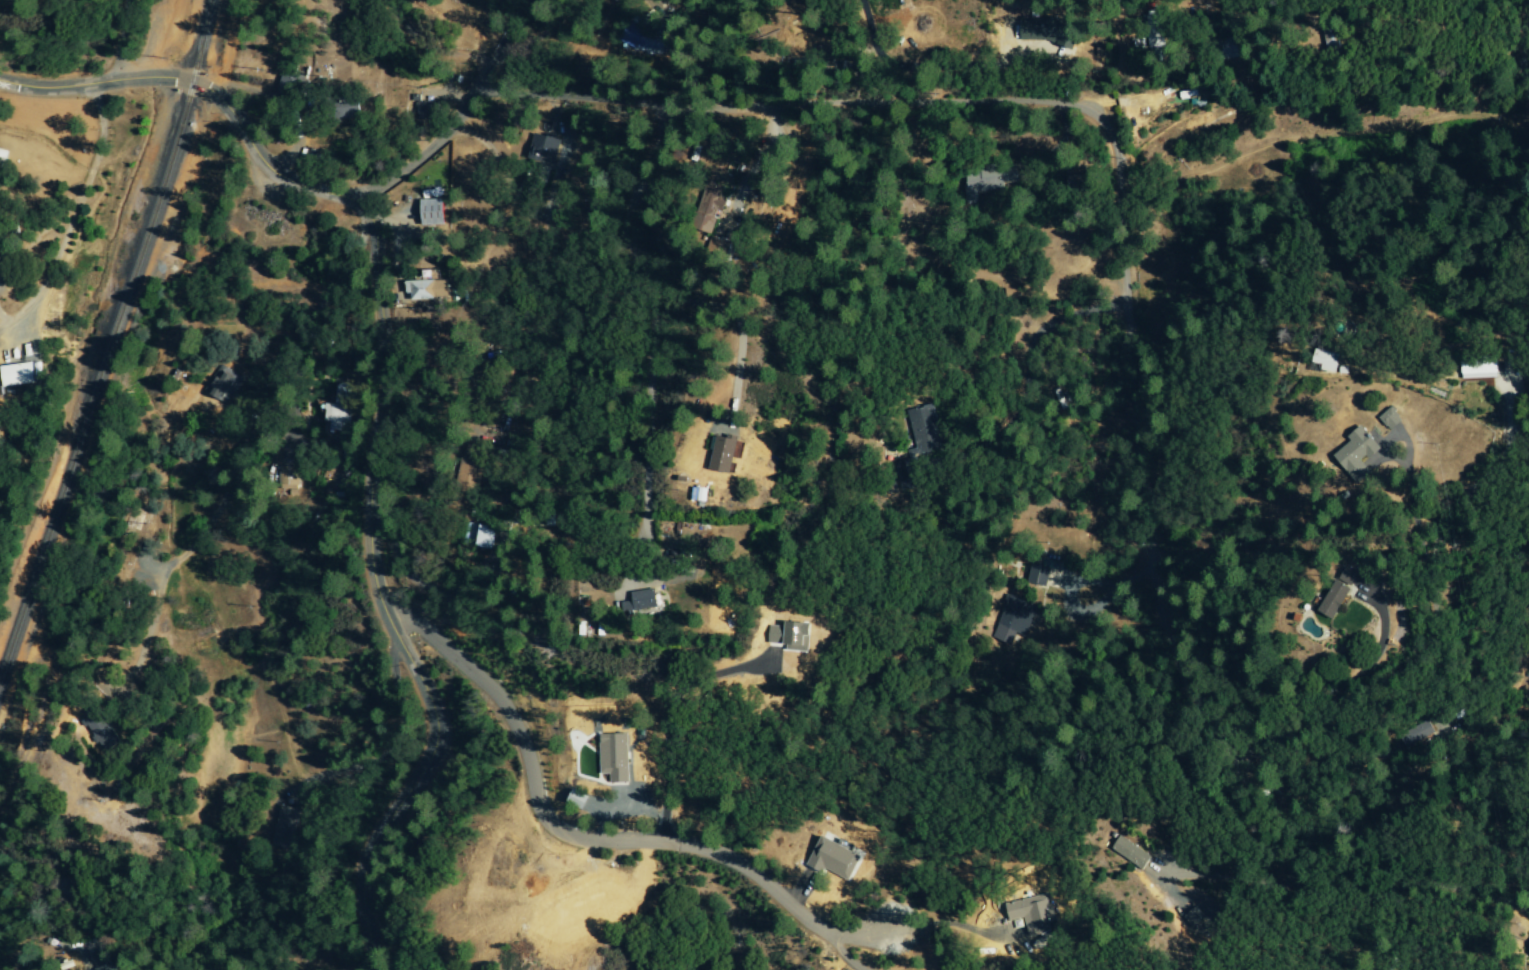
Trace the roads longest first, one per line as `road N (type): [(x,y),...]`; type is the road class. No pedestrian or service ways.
road 1 (residential): [(1528,831),(1392,891),(1354,897),(1285,872),(1232,802),(1165,618),(1117,159),(1109,130),(1094,115),(1017,101),(703,97),(558,85),(496,71)]
road 2 (tertiary): [(379,969),(369,926),(371,847),(424,759),(430,733),(372,554),(368,482),(383,353),(380,272),(368,221),(346,199),(276,165),(191,82),(0,79)]
road 3 (track): [(0,761),(229,111)]
road 4 (residential): [(164,575),(230,487),(376,246)]
road 5 (residential): [(927,589),(1037,584),(1048,414),(1138,405)]
road 6 (residential): [(1152,528),(1195,513),(1310,321),(1344,289)]
road 7 (residential): [(357,210),(467,116),(544,0)]
road 8 (residential): [(1509,132),(1516,0)]

